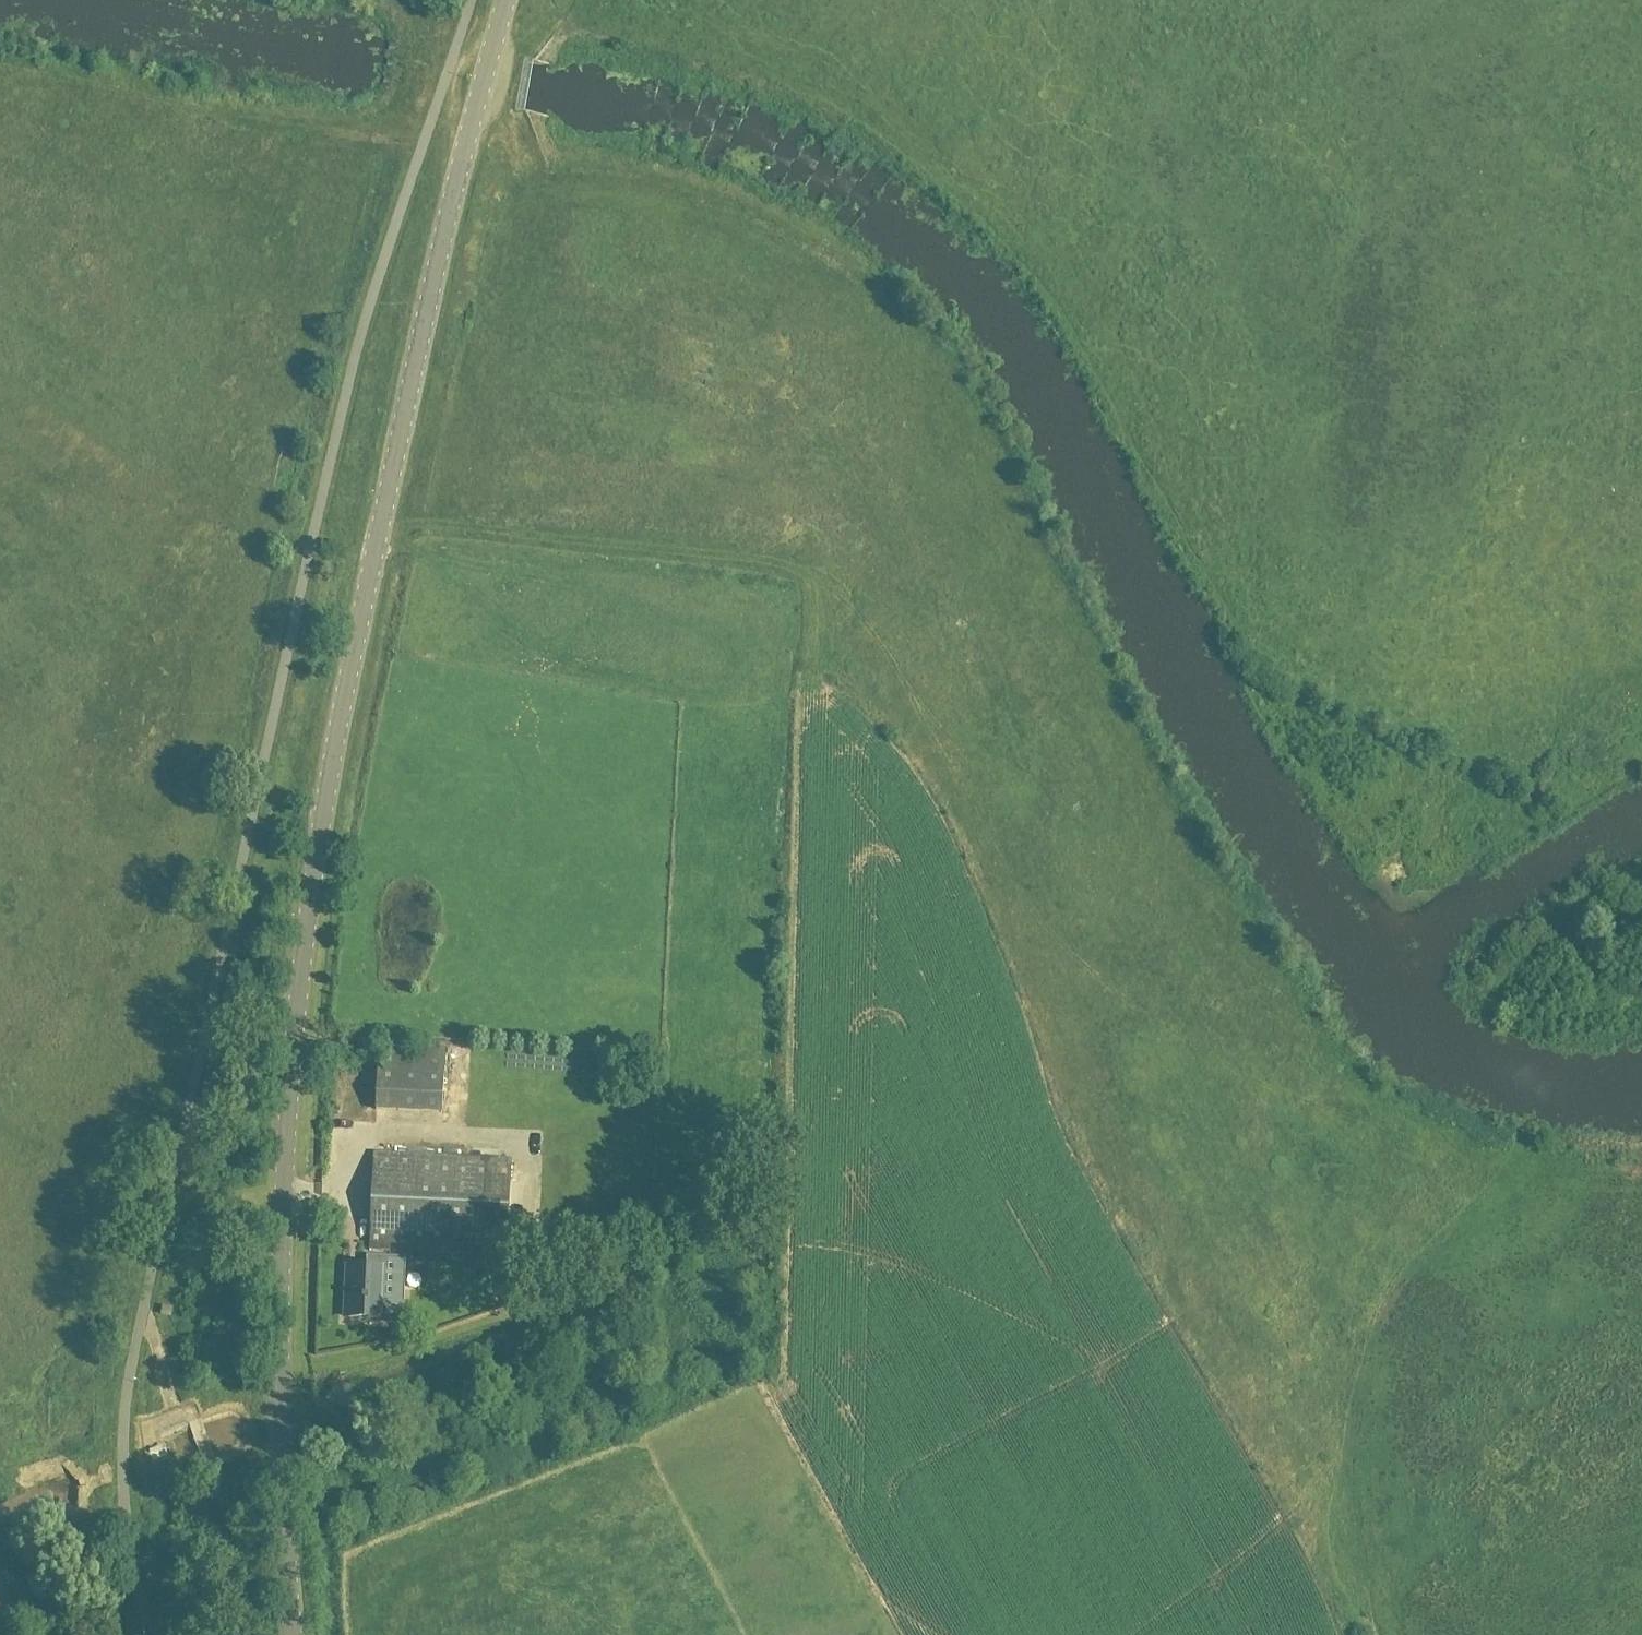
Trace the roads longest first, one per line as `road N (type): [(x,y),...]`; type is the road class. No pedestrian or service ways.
road 1 (tertiary): [(298,1634),(287,1505),(287,1180),(315,879),(420,364),(511,0)]

